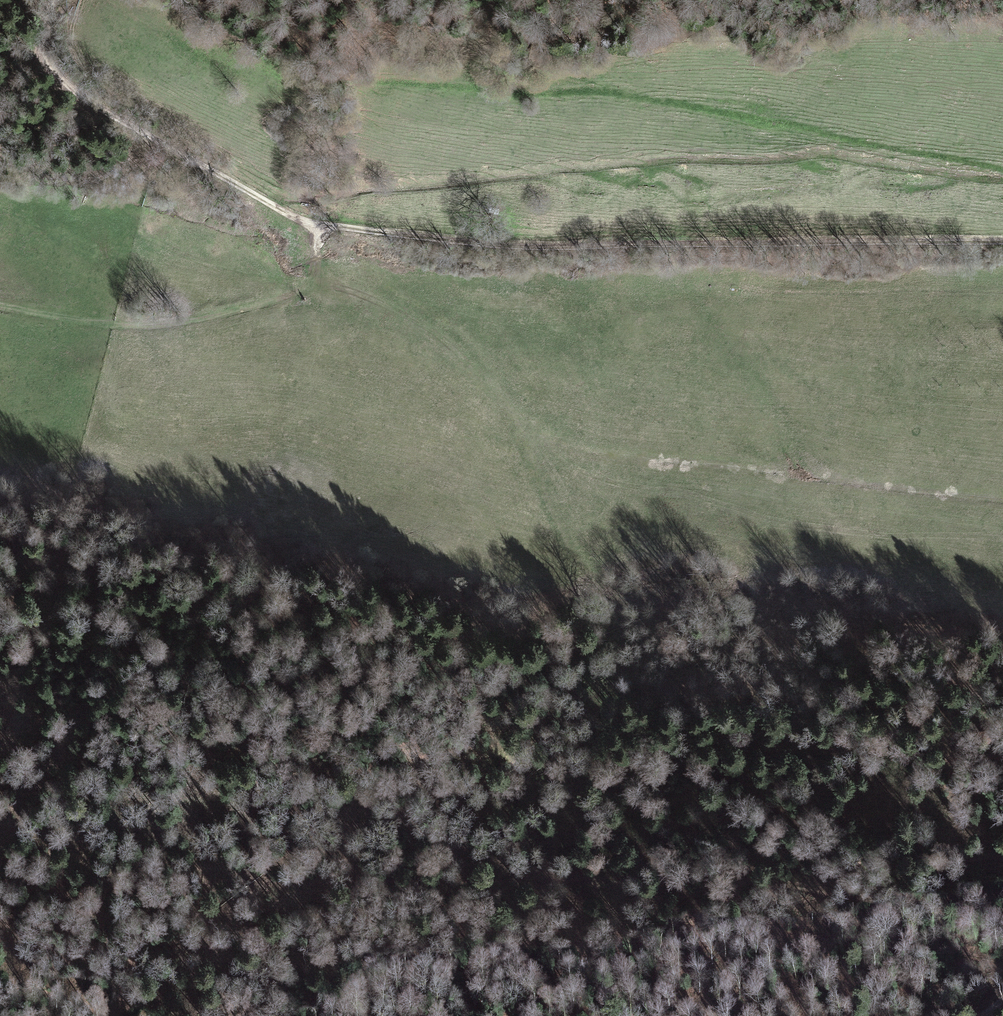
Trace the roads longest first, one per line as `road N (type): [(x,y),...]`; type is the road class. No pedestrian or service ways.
road 1 (track): [(1002,243),(556,251),(318,226),(78,99),(51,70),(42,45),(48,0)]
road 2 (track): [(373,804),(507,865),(557,875),(804,886),(920,911),(1002,903)]
road 3 (track): [(598,573),(566,495),(507,403),(469,360),(399,307),(310,275)]
road 4 (track): [(598,573),(612,589),(654,597),(1002,634)]
road 5 (track): [(0,306),(129,326),(201,320),(303,289),(318,226)]

